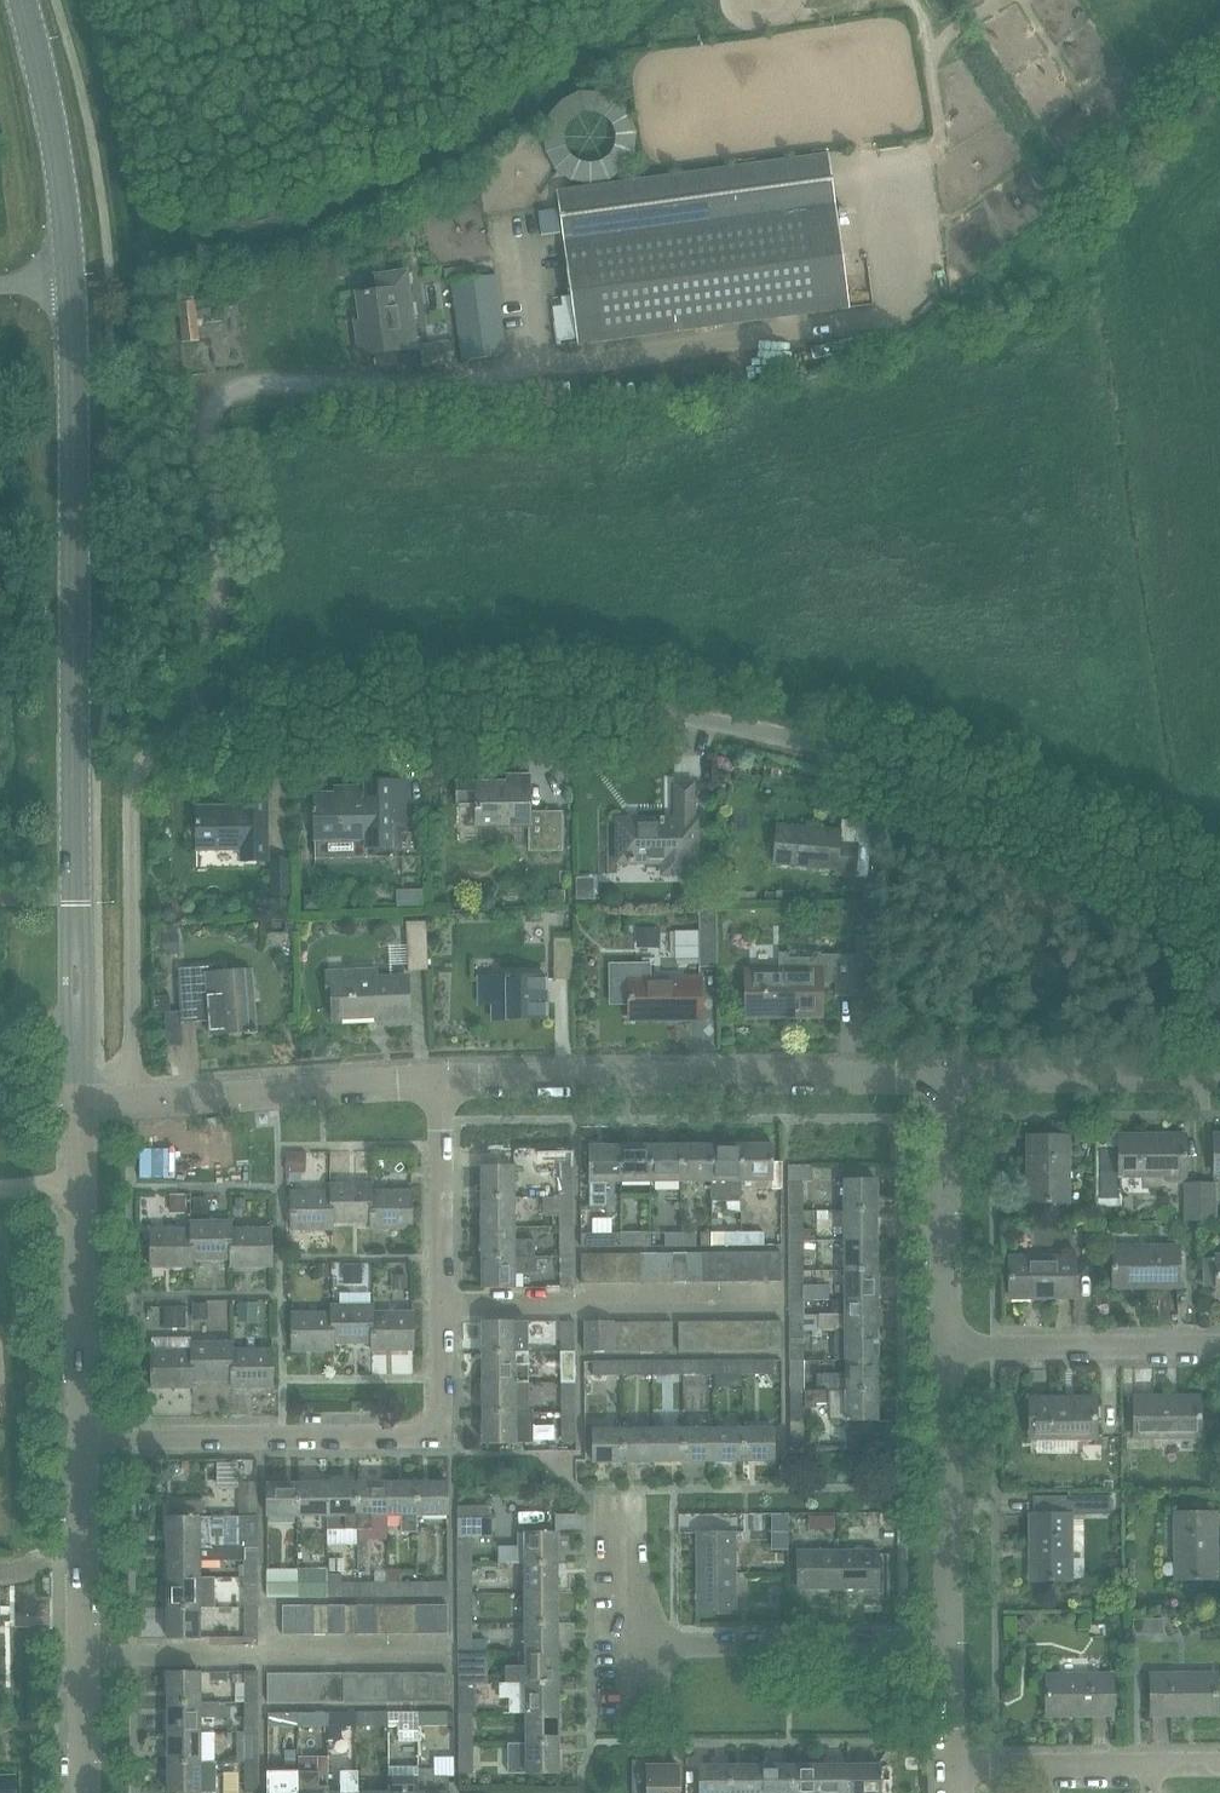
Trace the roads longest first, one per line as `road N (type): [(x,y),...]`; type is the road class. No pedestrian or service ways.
road 1 (residential): [(131,1104),(132,783),(149,755),(181,742),(424,708),(605,710),(695,721),(832,750),(930,783),(1219,909)]
road 2 (tertiary): [(78,1104),(73,285)]
road 3 (residential): [(83,1438),(397,1439),(420,1432),(432,1405),(435,1366),(440,1078)]
road 4 (unclassified): [(440,1078),(947,1079)]
road 5 (tertiary): [(84,1792),(83,1438)]
road 6 (residential): [(615,1649),(951,1645)]
road 7 (unclassified): [(131,1104),(440,1078)]
road 8 (residential): [(951,1645),(948,1348)]
road 9 (tertiary): [(73,285),(49,103),(24,0)]
road 10 (unclassified): [(947,1079),(1219,1076)]
road 11 (residential): [(1219,1346),(948,1348)]
road 12 (residential): [(948,1348),(947,1079)]
road 13 (residential): [(952,1765),(1219,1765)]
road 14 (tertiary): [(83,1438),(82,1188)]
road 15 (residential): [(615,1649),(616,1491)]

